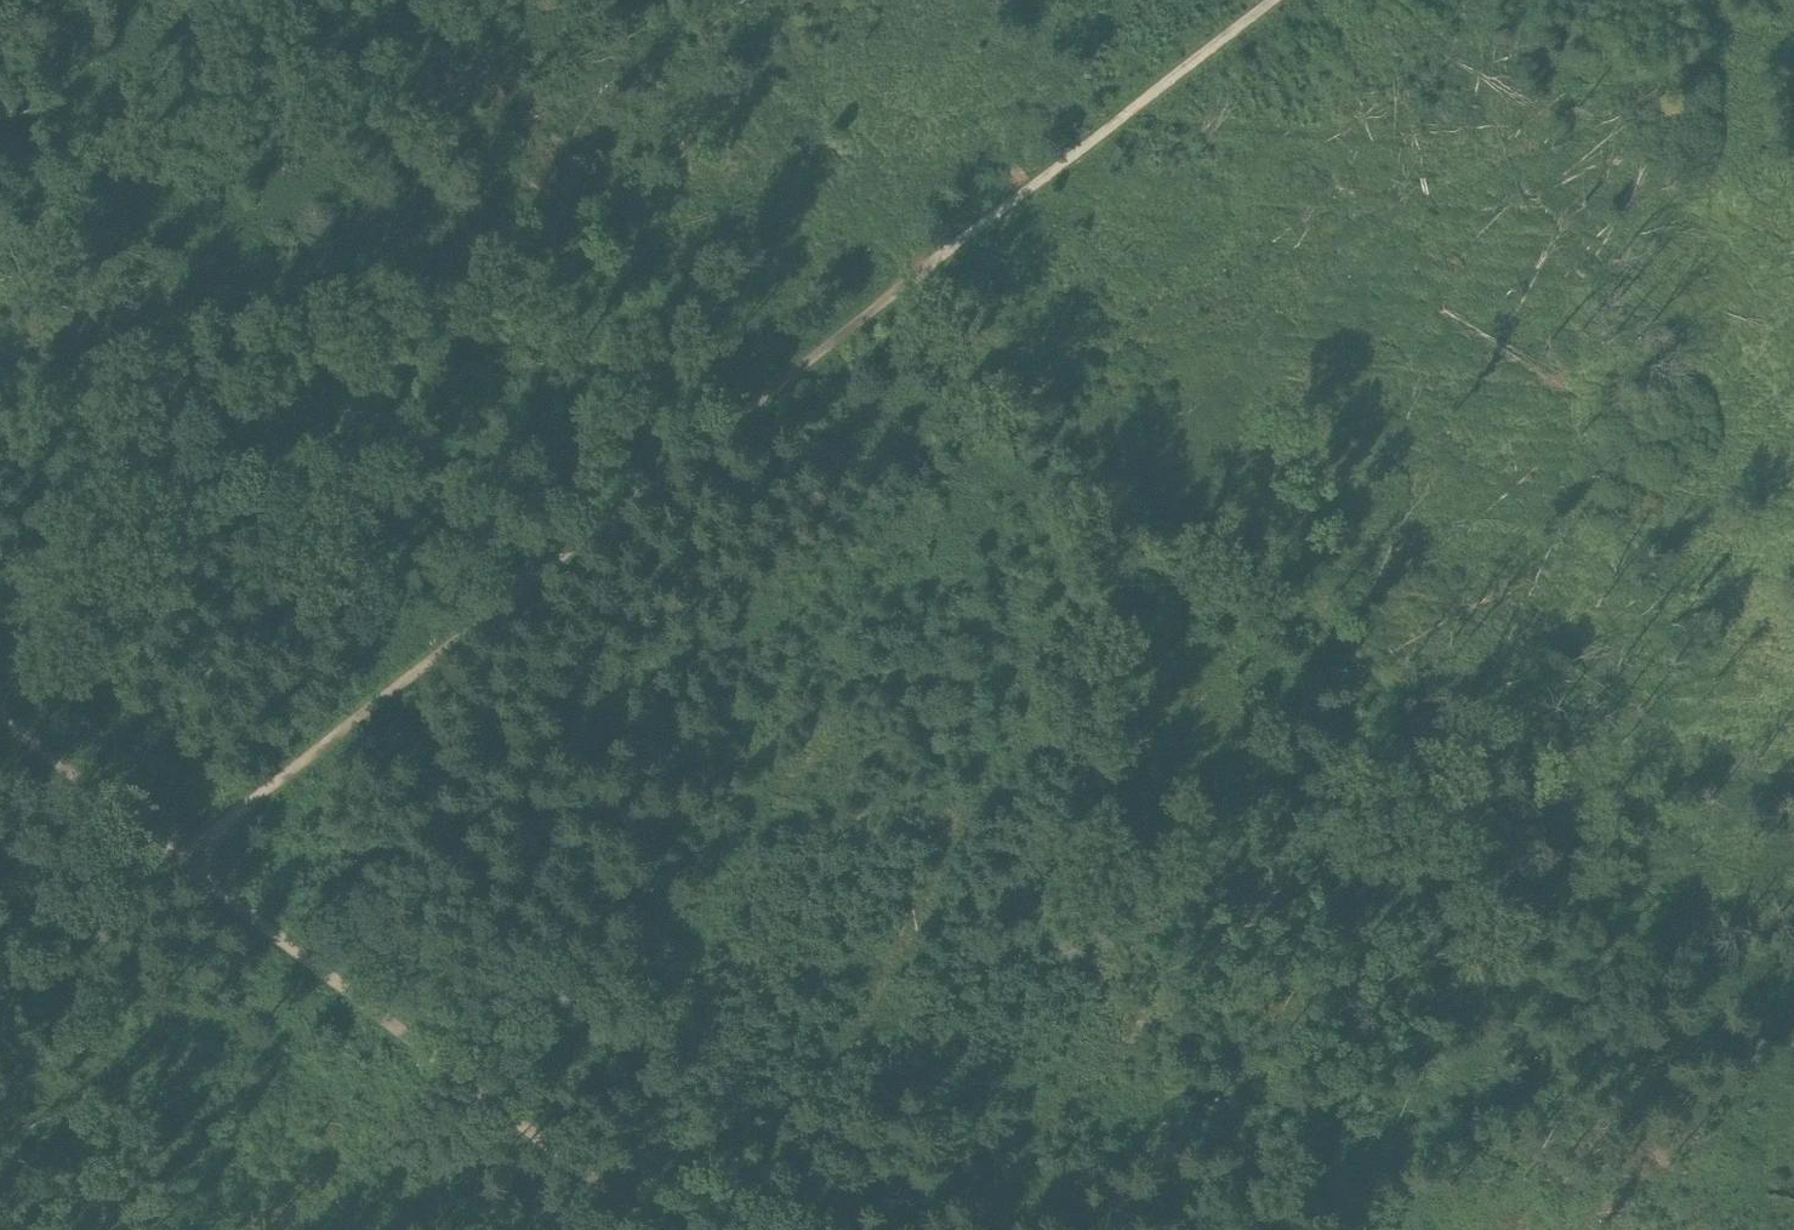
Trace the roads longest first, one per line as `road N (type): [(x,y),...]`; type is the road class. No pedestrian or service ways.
road 1 (track): [(185,860),(513,592),(1273,0)]
road 2 (track): [(185,860),(263,932),(666,1229)]
road 3 (track): [(0,721),(185,860)]

